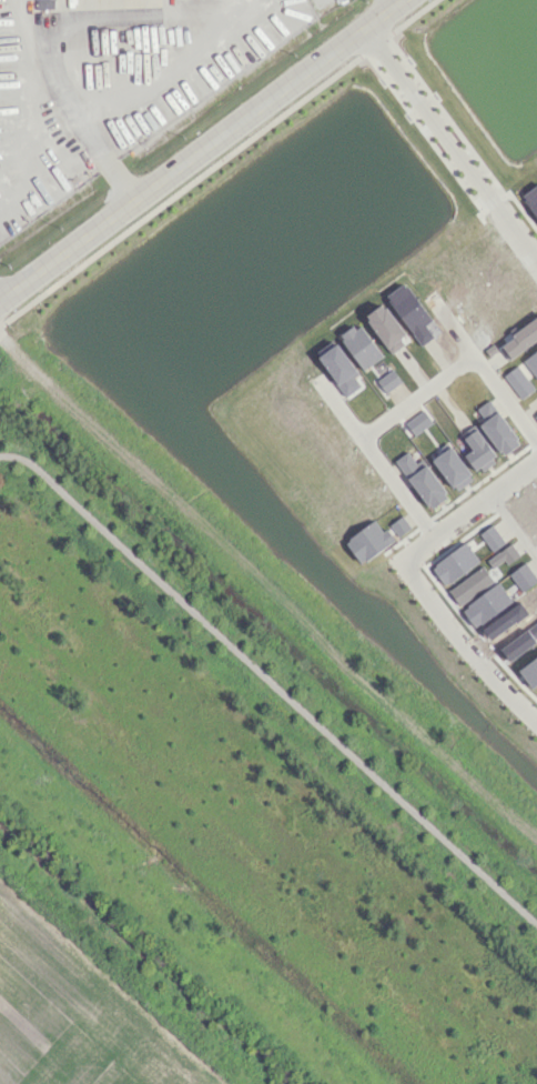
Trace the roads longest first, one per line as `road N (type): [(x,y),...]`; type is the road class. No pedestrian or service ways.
road 1 (secondary): [(402,0),(0,301)]
road 2 (residential): [(364,29),(536,270)]
road 3 (residential): [(402,563),(536,725)]
road 4 (residential): [(536,454),(402,563)]

